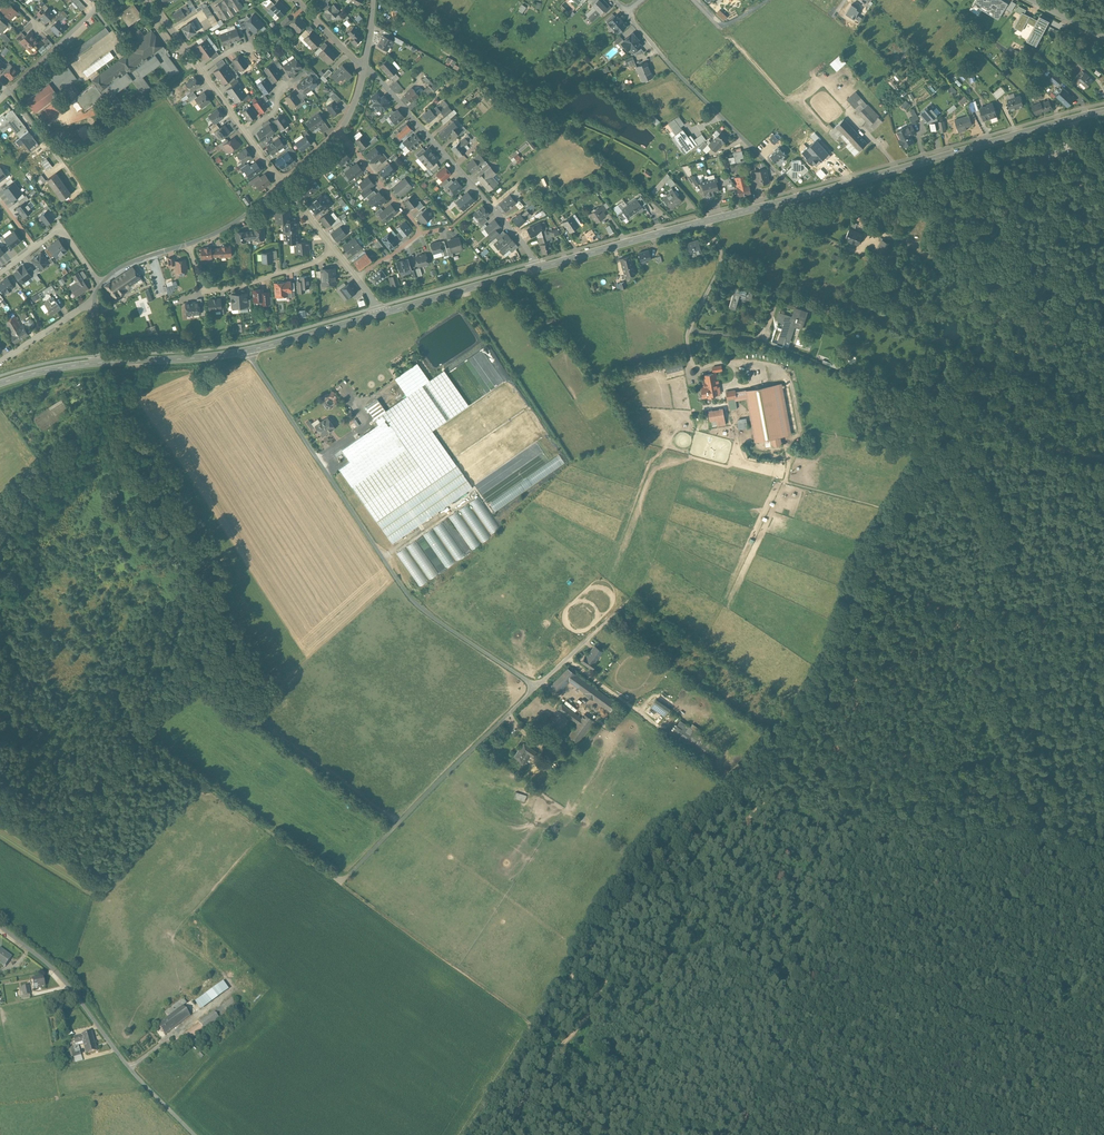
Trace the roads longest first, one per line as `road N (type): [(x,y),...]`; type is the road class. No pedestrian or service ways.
road 1 (track): [(474,1134),(596,935),(810,723),(880,523),(938,434)]
road 2 (track): [(0,802),(50,822),(80,814),(117,769),(140,723),(210,656),(229,568),(164,471),(116,423),(137,361)]
road 3 (unclassified): [(246,351),(410,598),(539,689)]
road 4 (track): [(746,1134),(885,795)]
road 5 (secondary): [(798,197),(1103,111)]
road 6 (track): [(885,795),(940,763),(1103,593)]
road 7 (unclassified): [(195,1134),(44,960),(0,926)]
road 8 (unclassified): [(539,689),(341,885)]
road 9 (residential): [(538,268),(364,68)]
road 10 (track): [(1103,882),(885,795)]
road 11 (unclassified): [(655,47),(798,197)]
road 12 (residential): [(334,251),(272,278),(205,292),(190,243)]
road 13 (track): [(936,308),(976,277),(985,144)]
road 14 (secondary): [(538,268),(707,221)]
road 15 (track): [(1103,460),(938,434)]
road 16 (secondary): [(381,314),(538,268)]
road 17 (track): [(1103,309),(1076,148)]
road 18 (track): [(951,392),(990,397),(1036,385),(1053,397),(1103,406)]
road 19 (track): [(961,269),(1103,337)]
road 20 (residential): [(707,221),(722,264),(687,335),(691,363)]
road 21 (secondary): [(98,363),(246,351)]
road 22 (track): [(1045,375),(973,292),(944,315)]
road 23 (track): [(986,193),(1033,157),(1076,148),(1065,112)]
road 24 (secondary): [(246,351),(381,314)]
road 25 (residential): [(7,91),(104,0)]
road 26 (residential): [(419,234),(341,132)]
road 27 (track): [(938,434),(951,392),(935,348),(944,315)]

